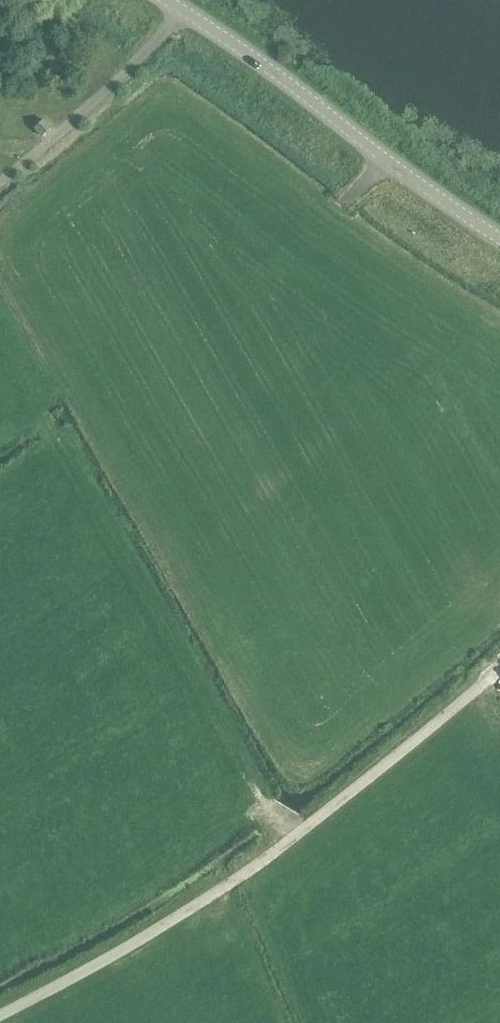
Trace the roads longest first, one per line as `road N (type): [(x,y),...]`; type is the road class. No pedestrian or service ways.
road 1 (track): [(0,1012),(245,873),(499,670)]
road 2 (track): [(41,416),(289,843)]
road 3 (track): [(30,390),(347,206),(387,161)]
road 4 (tertiary): [(499,239),(242,48),(163,0)]
road 5 (track): [(183,12),(104,96),(0,182)]

